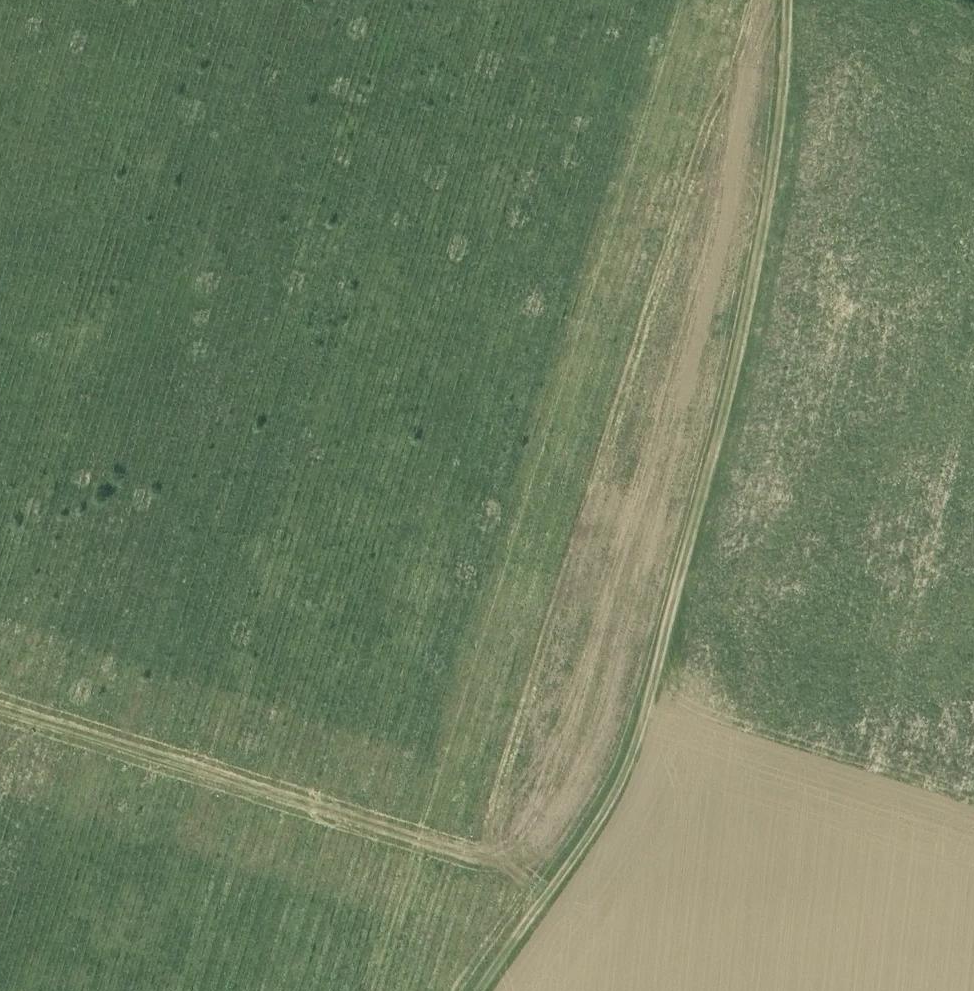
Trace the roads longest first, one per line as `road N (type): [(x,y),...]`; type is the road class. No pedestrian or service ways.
road 1 (track): [(782,0),(775,121),(739,323),(651,685),(612,792),(480,990)]

